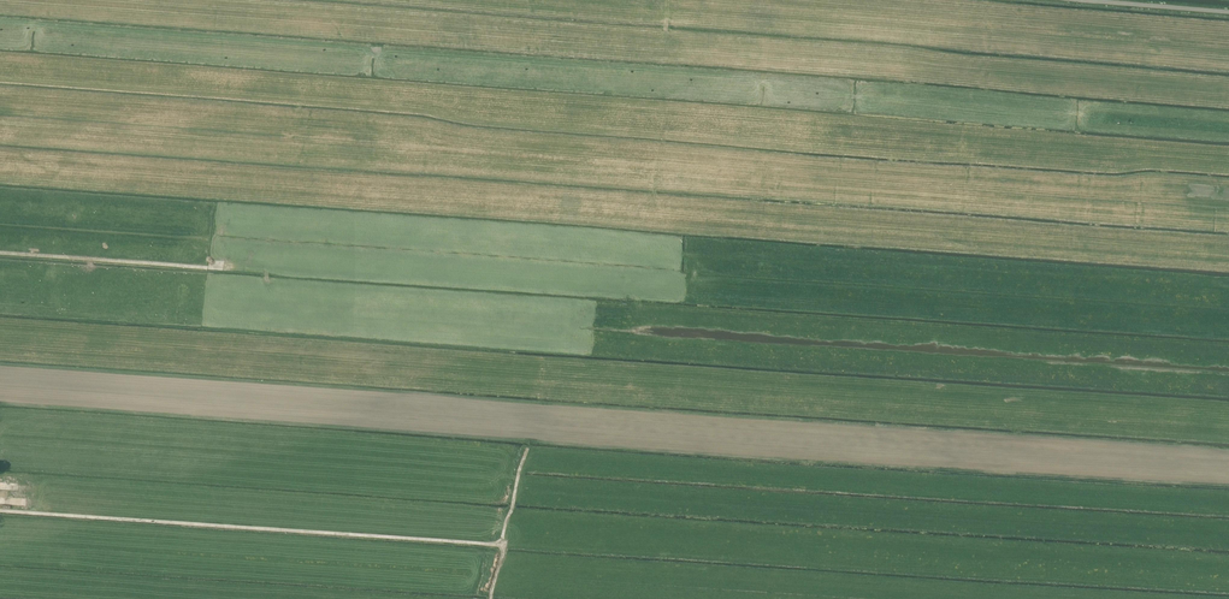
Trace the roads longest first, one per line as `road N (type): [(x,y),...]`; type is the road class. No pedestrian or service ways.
road 1 (track): [(502,544),(0,513)]
road 2 (unclassified): [(1228,12),(1089,0)]

